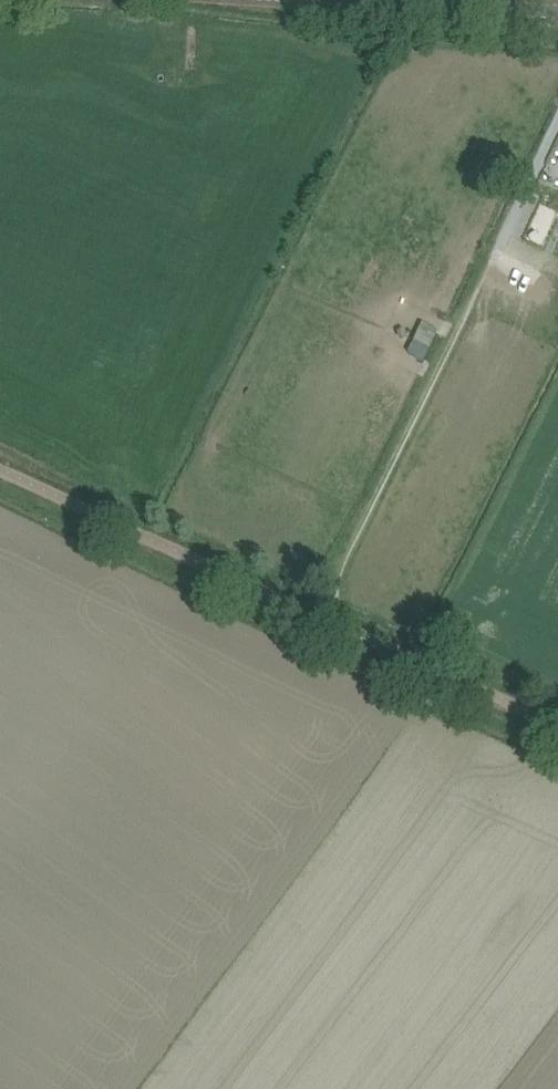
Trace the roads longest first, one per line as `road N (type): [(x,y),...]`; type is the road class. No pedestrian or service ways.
road 1 (secondary): [(557,11),(409,0)]

